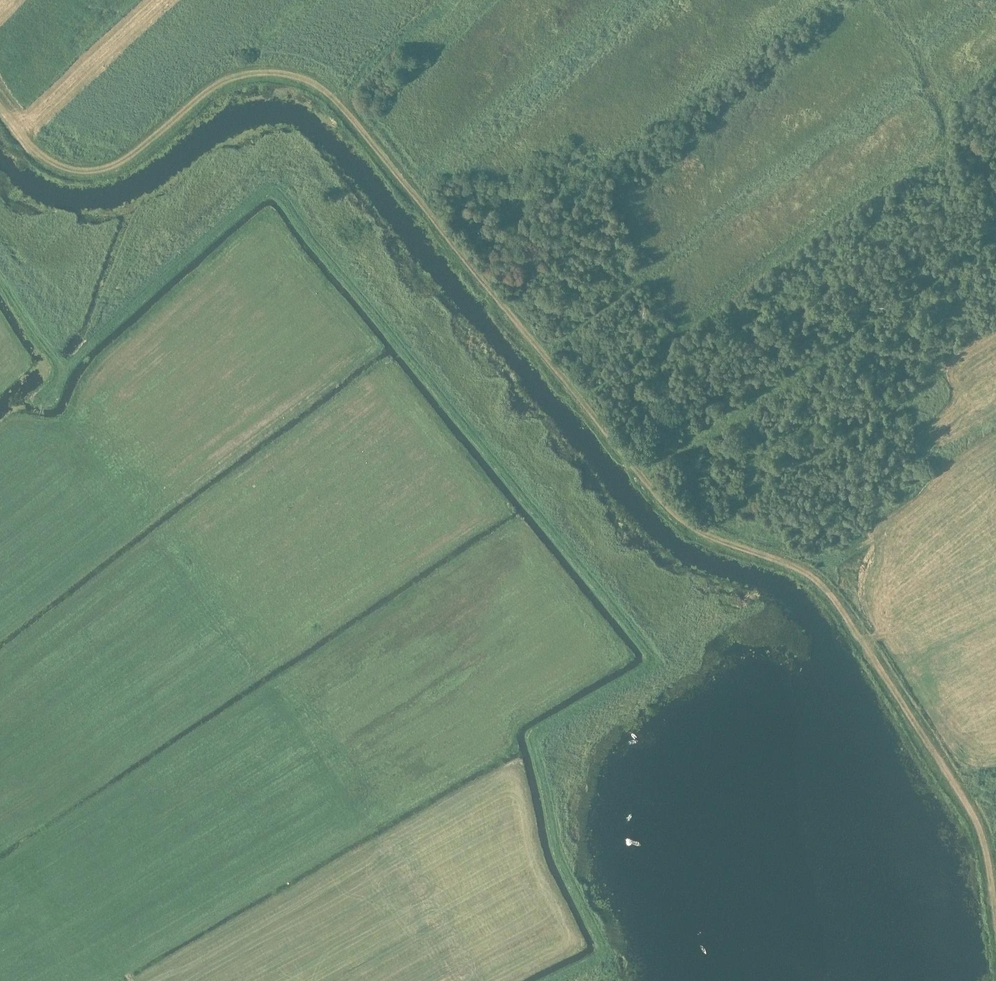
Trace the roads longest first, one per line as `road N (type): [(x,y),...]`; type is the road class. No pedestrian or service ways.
road 1 (track): [(995,917),(975,820),(831,594),(794,567),(675,517),(320,88),(287,74),(234,75),(124,161),(88,172),(49,162),(0,110)]

